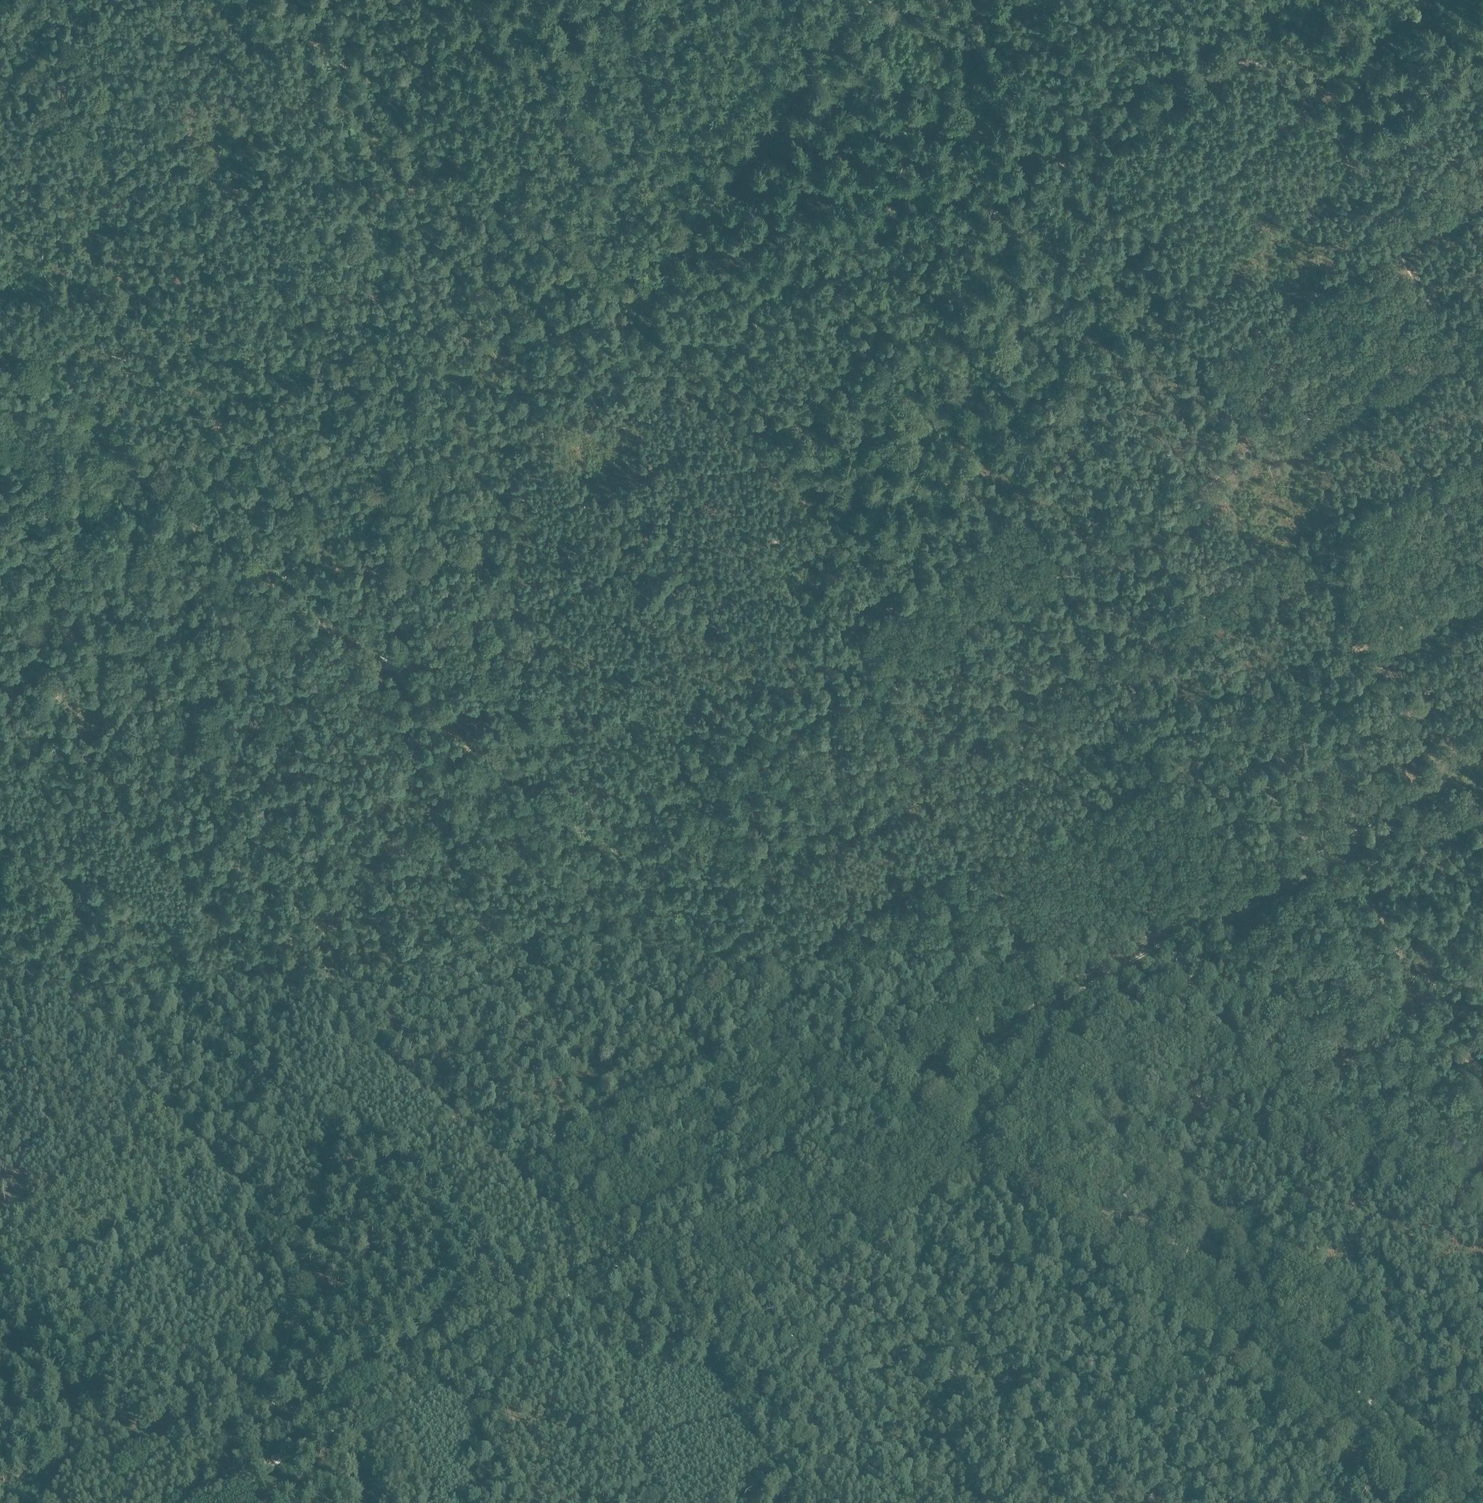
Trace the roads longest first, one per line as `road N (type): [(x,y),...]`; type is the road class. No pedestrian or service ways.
road 1 (track): [(1204,1343),(185,506)]
road 2 (track): [(1482,1494),(957,1060)]
road 3 (track): [(890,664),(1448,336)]
road 4 (track): [(957,1060),(1482,760)]
road 5 (track): [(260,0),(624,301)]
road 6 (track): [(0,421),(315,683)]
road 7 (track): [(624,301),(864,0)]
road 8 (track): [(624,301),(832,478)]
road 9 (track): [(1315,102),(1368,150),(1431,304)]
road 10 (track): [(832,478),(867,620),(890,664)]
road 11 (track): [(1315,102),(1427,0)]

